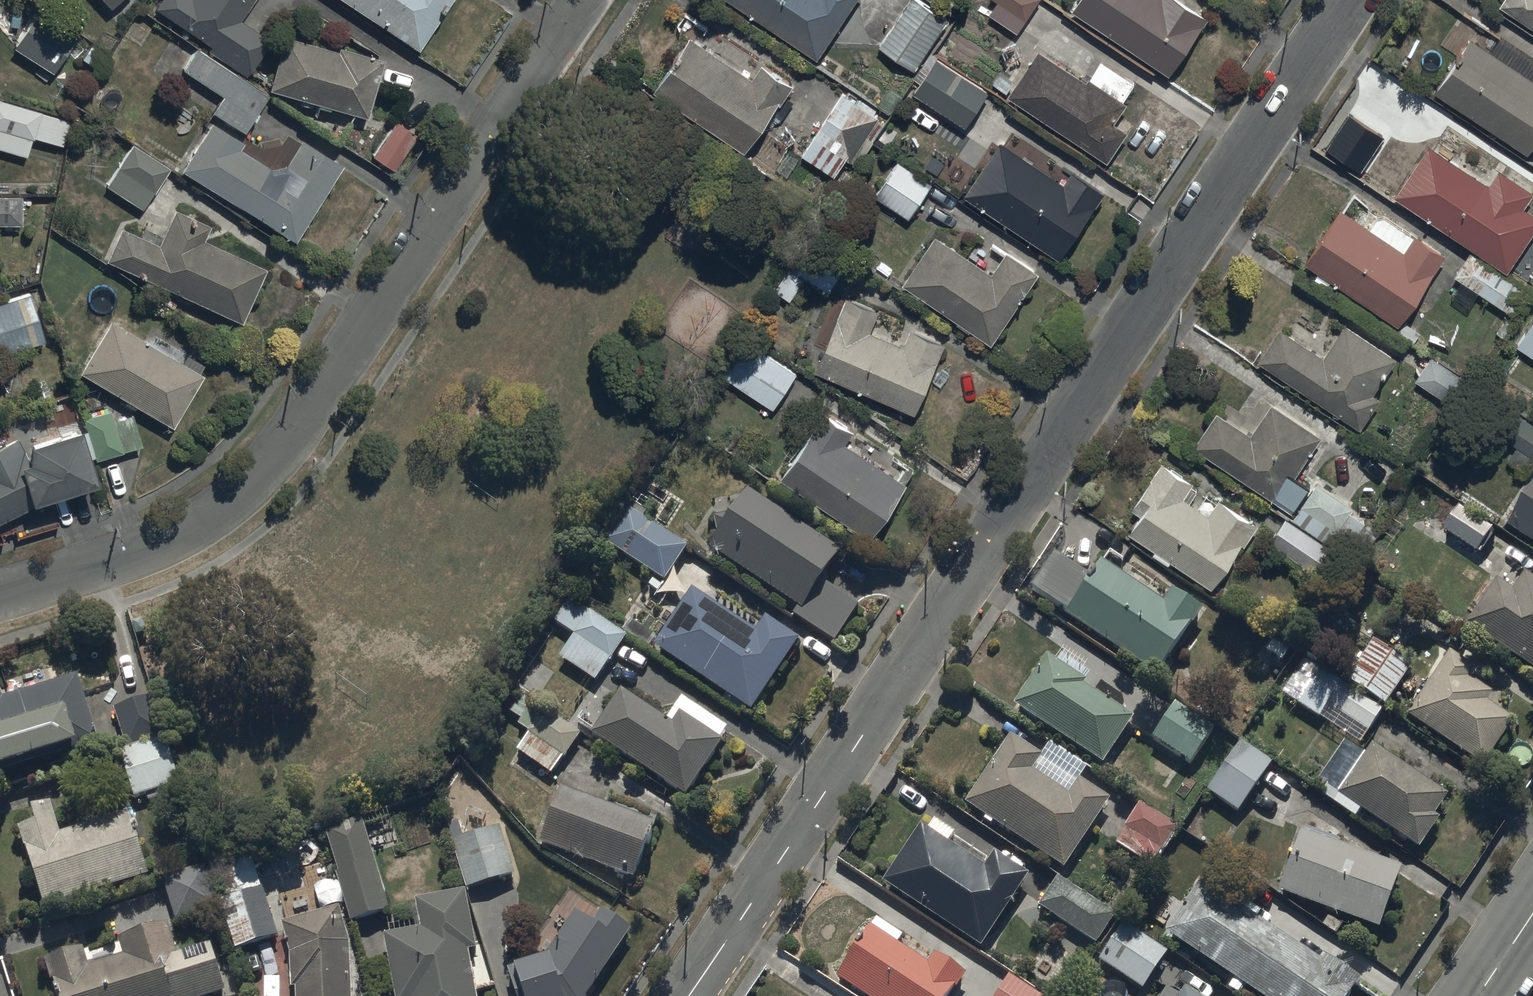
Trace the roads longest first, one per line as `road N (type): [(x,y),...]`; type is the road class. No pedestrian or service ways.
road 1 (residential): [(688,995),(1349,0)]
road 2 (residential): [(580,0),(272,459),(196,525),(0,597)]

